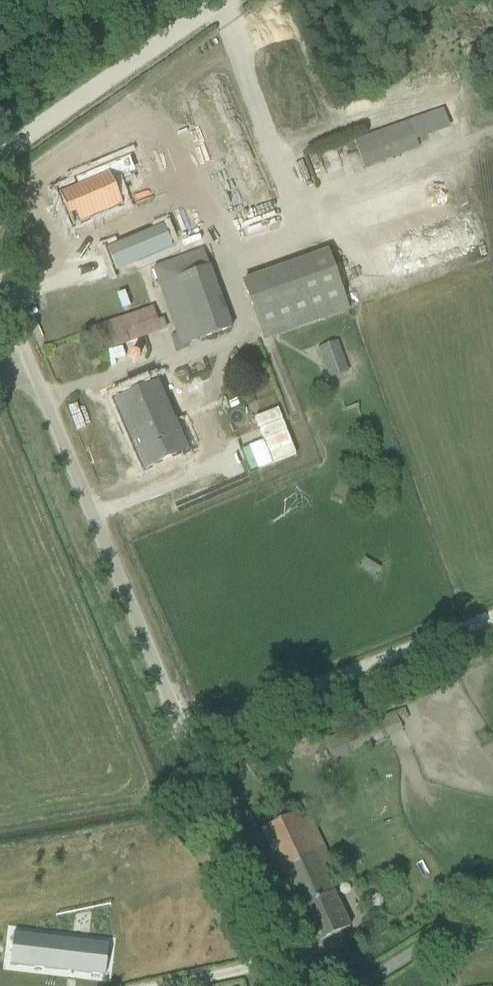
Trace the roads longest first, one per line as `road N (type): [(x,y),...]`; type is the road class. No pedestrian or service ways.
road 1 (unclassified): [(304,985),(26,365)]
road 2 (track): [(187,739),(492,619)]
road 3 (track): [(0,158),(221,0)]

